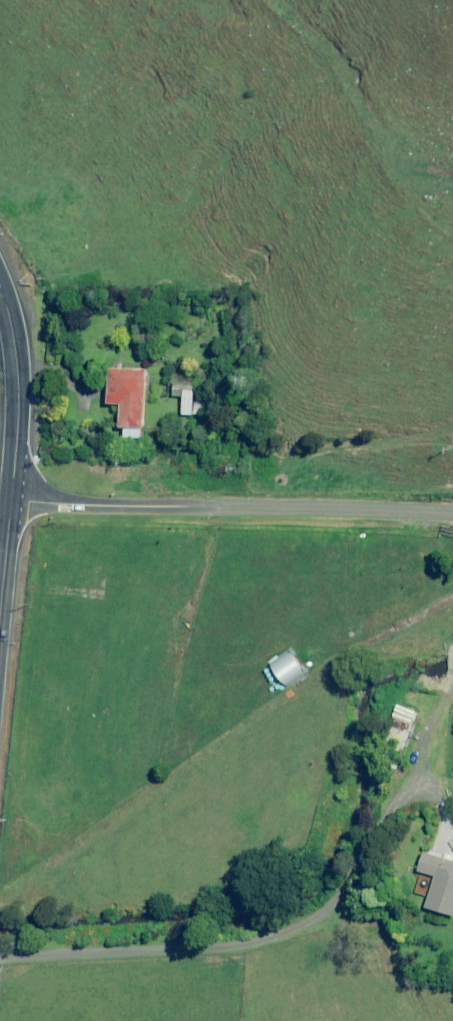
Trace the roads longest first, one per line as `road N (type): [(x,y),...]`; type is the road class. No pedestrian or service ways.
road 1 (unclassified): [(11,500),(452,514)]
road 2 (primary): [(0,288),(21,399),(11,500)]

